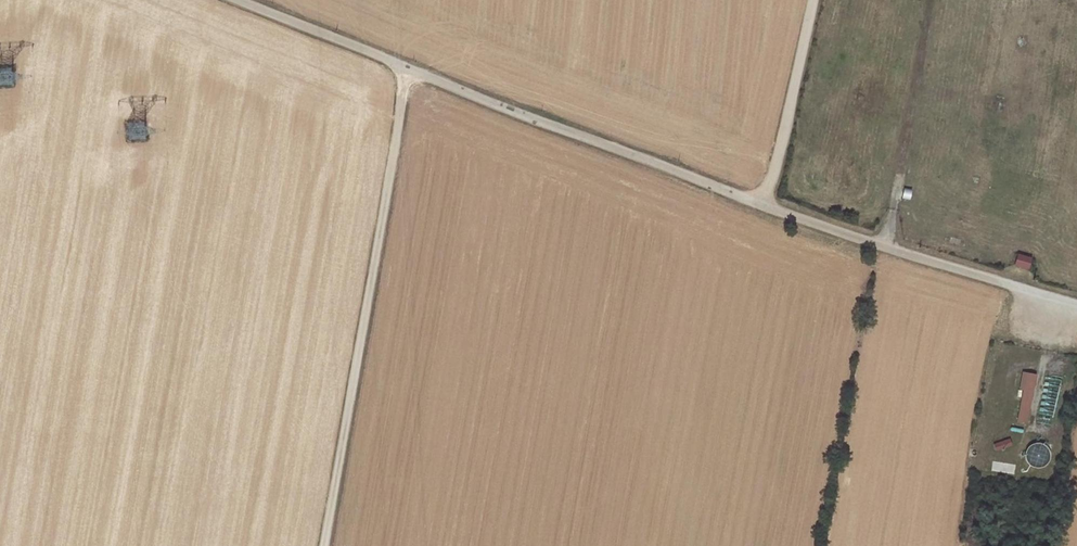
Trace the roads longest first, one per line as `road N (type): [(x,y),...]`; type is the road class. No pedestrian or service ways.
road 1 (unclassified): [(1076,308),(884,257),(236,0)]
road 2 (track): [(325,545),(407,67)]
road 3 (track): [(761,208),(809,0)]

